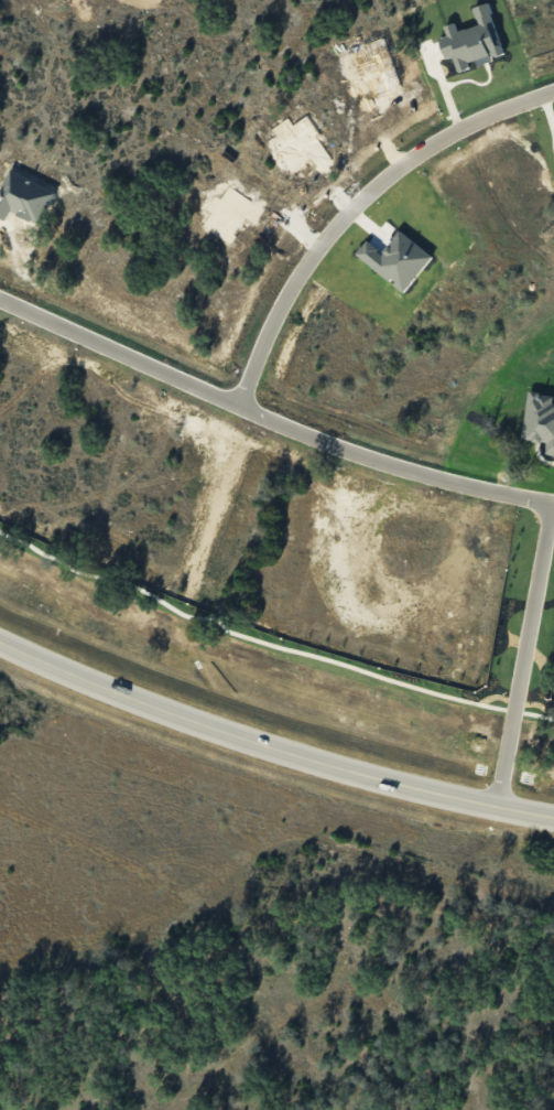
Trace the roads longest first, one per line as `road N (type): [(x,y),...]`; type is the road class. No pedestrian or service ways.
road 1 (residential): [(553,490),(374,446),(0,281)]
road 2 (secondary): [(553,814),(376,778),(144,702),(0,638)]
road 3 (residential): [(241,389),(312,245),(391,162),(466,111),(553,79)]
road 4 (residential): [(409,1109),(497,802)]
road 5 (residential): [(497,802),(553,508)]

